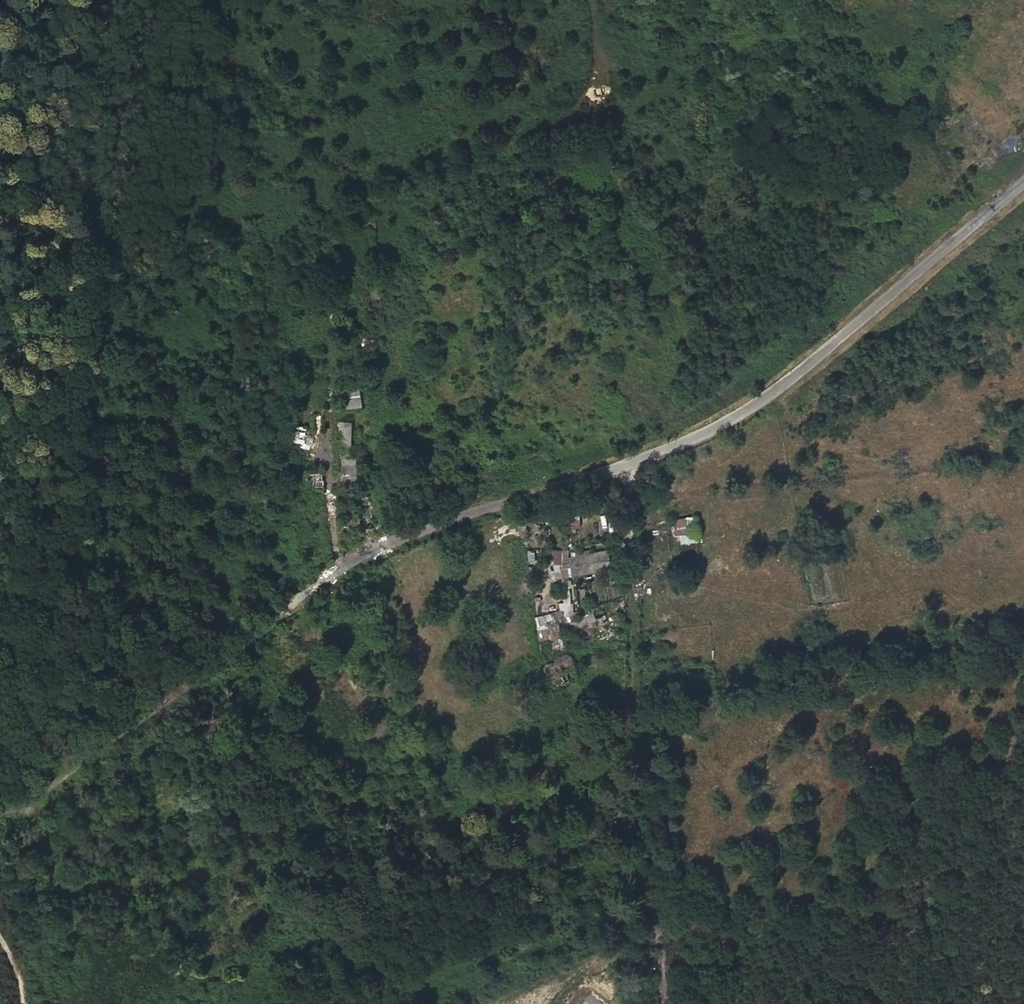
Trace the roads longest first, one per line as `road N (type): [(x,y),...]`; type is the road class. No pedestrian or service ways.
road 1 (unclassified): [(628,462),(386,545),(301,593),(0,817)]
road 2 (unclassified): [(1023,183),(735,419),(628,462)]
road 3 (unclassified): [(629,615),(628,462)]

